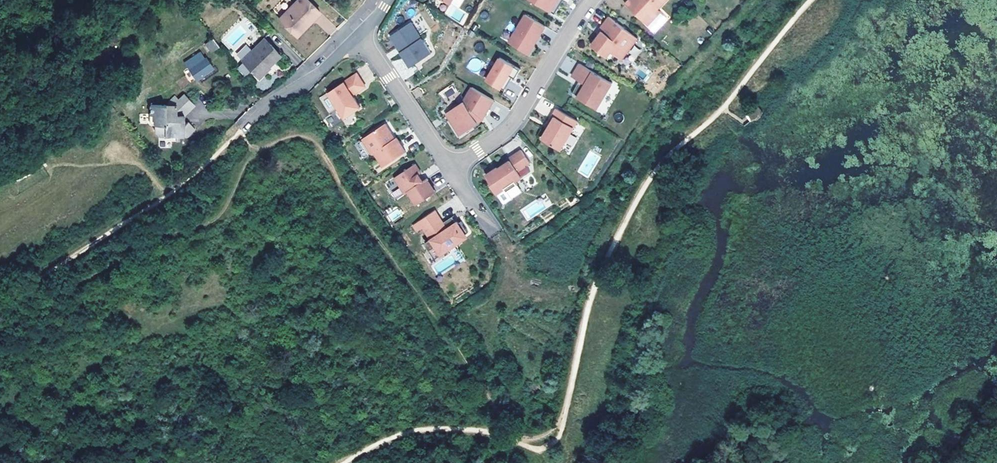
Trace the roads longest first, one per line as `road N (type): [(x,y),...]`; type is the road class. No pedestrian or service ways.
road 1 (residential): [(362,36),(451,168),(510,128),(596,0)]
road 2 (residential): [(240,133),(362,36)]

